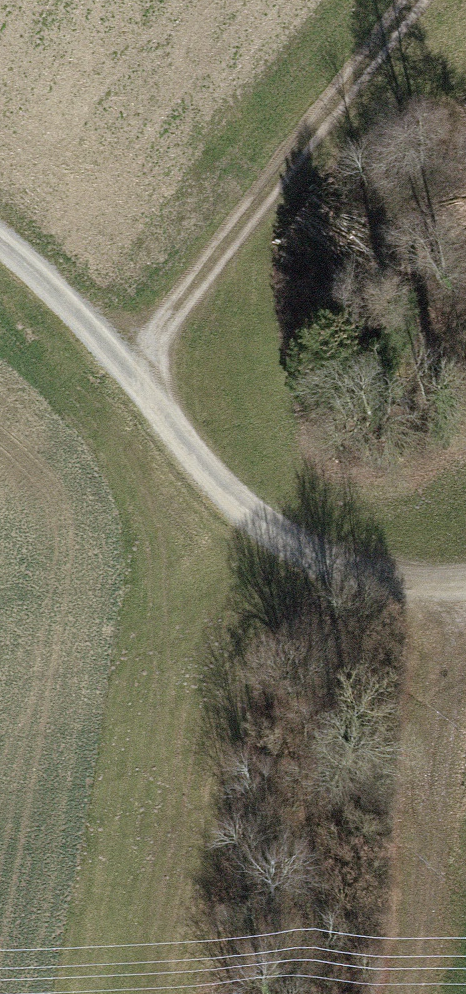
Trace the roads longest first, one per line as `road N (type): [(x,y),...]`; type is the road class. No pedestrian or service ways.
road 1 (track): [(0,254),(130,381),(230,495),(326,564),(409,585),(465,581)]
road 2 (track): [(130,381),(425,0)]
road 3 (track): [(406,993),(465,672)]

